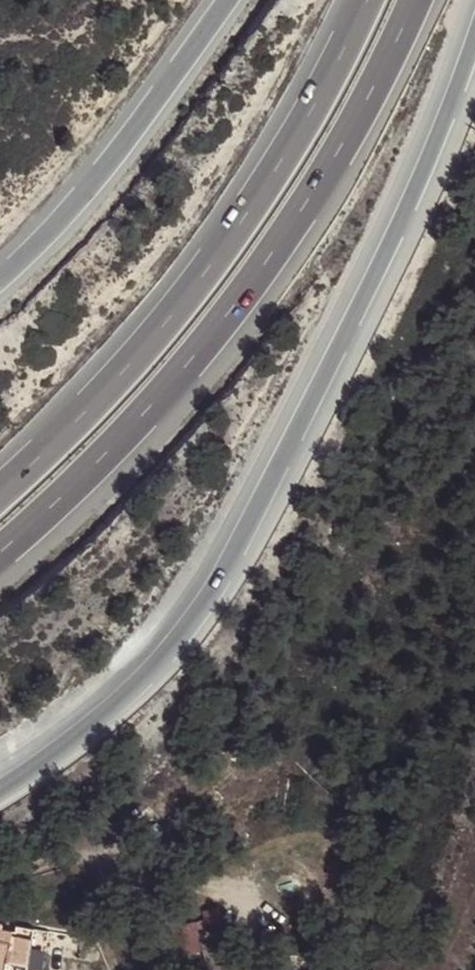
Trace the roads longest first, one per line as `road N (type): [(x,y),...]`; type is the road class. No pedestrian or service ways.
road 1 (trunk): [(0,787),(105,716),(208,598),(365,303),(474,39)]
road 2 (trunk): [(0,551),(148,408),(298,216),(416,0)]
road 3 (trunk): [(366,0),(327,81),(230,240),(128,366),(0,493)]
road 4 (trunk): [(230,0),(100,179),(0,282)]

